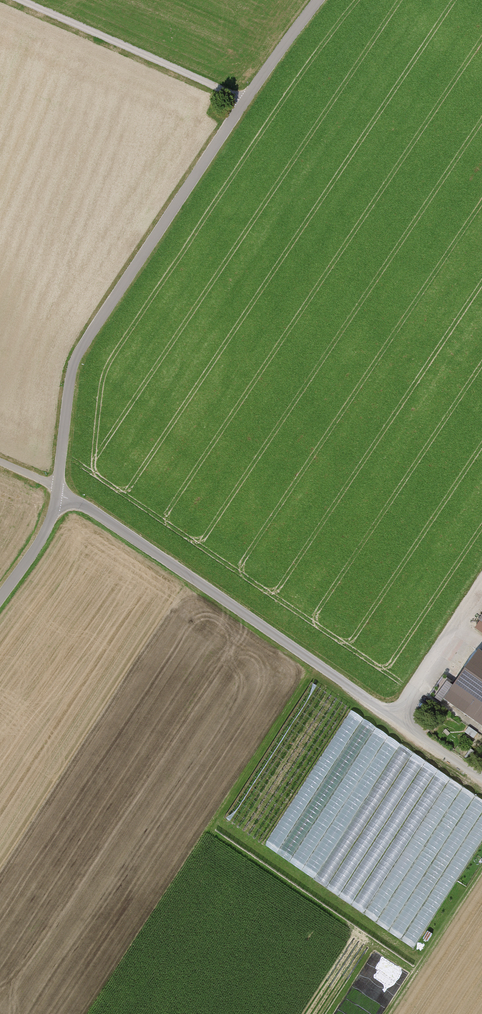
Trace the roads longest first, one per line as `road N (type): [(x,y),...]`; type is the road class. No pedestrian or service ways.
road 1 (unclassified): [(317,0),(86,341),(69,384),(54,509),(0,598)]
road 2 (track): [(481,779),(52,484),(0,462)]
road 3 (track): [(246,100),(17,0)]
road 4 (track): [(481,580),(393,716)]

